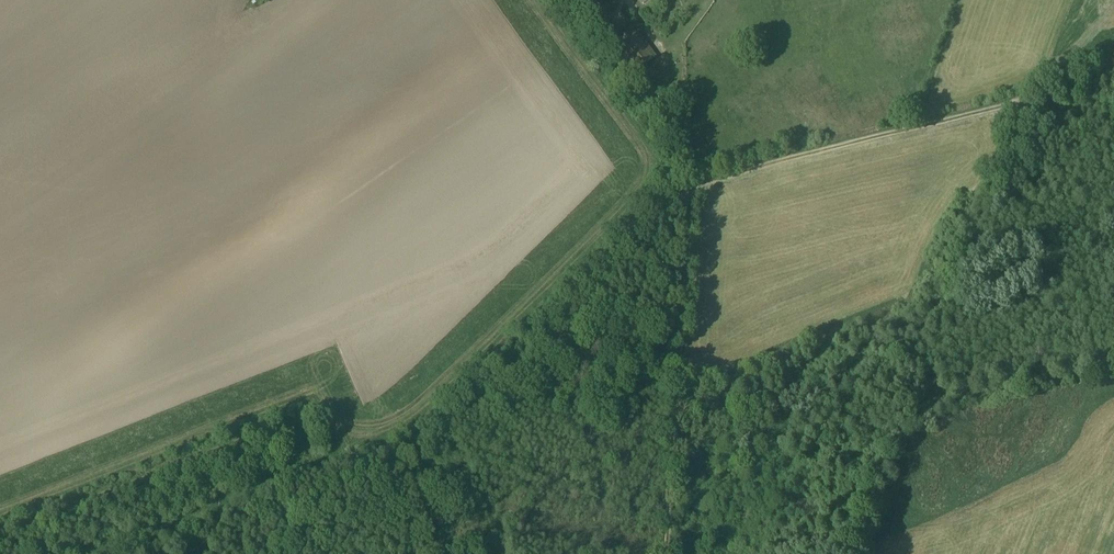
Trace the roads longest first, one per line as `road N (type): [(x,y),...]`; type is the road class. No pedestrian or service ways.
road 1 (track): [(668,553),(692,187),(1021,100)]
road 2 (track): [(0,535),(316,411)]
road 3 (track): [(453,553),(431,437),(407,429),(307,465),(290,421)]

